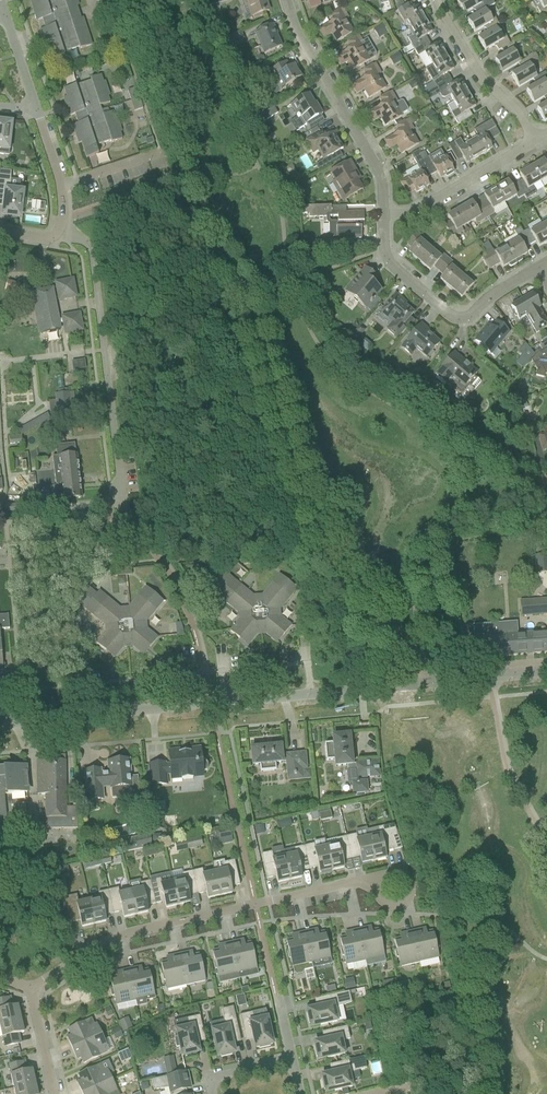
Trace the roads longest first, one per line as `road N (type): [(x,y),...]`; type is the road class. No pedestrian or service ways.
road 1 (unclassified): [(0,718),(546,670)]
road 2 (residential): [(380,883),(112,938),(23,995)]
road 3 (residential): [(58,230),(77,236),(94,258),(118,460),(138,513)]
road 4 (residential): [(383,216),(380,173),(286,0)]
road 5 (residential): [(383,216),(387,261),(457,318),(538,268)]
road 6 (residential): [(535,142),(482,80),(437,0)]
road 7 (residential): [(383,216),(412,213),(535,142)]
road 8 (residential): [(58,230),(58,176),(34,109)]

